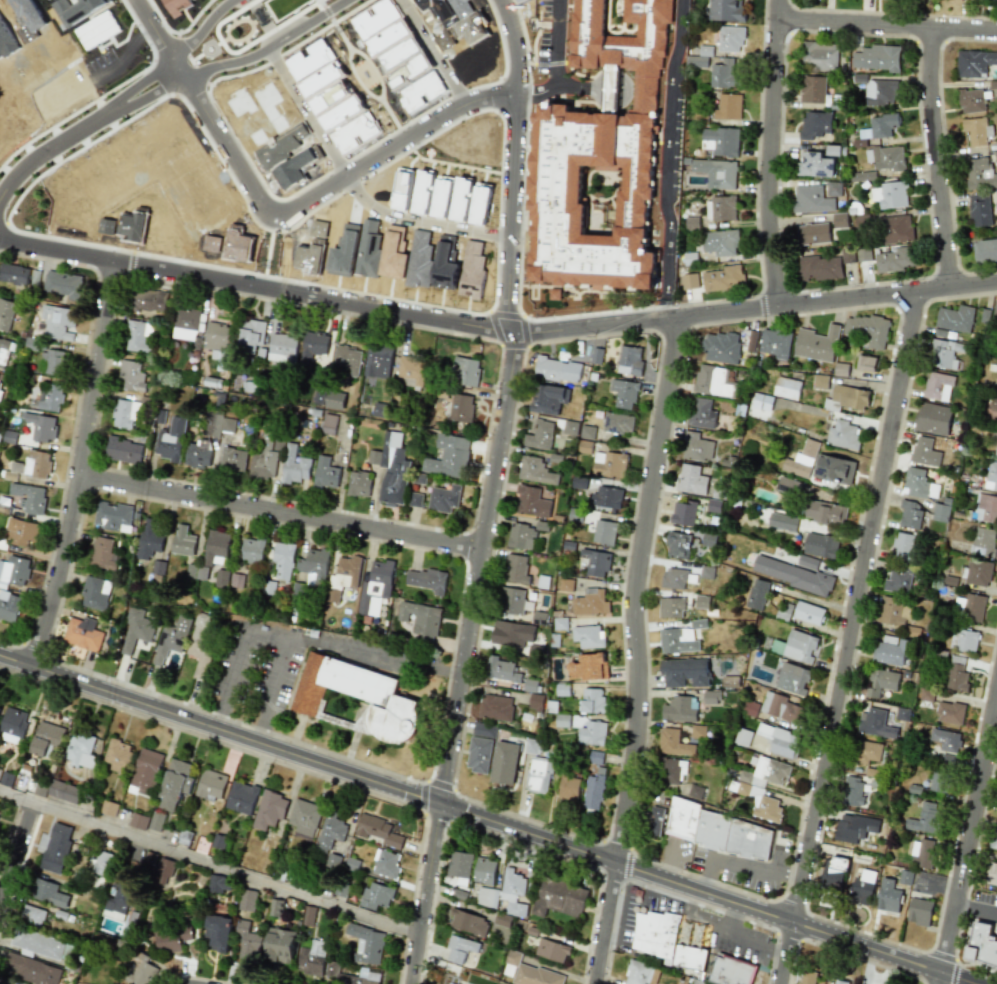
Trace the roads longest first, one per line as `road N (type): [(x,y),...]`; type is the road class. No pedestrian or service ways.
road 1 (secondary): [(0,654),(975,983)]
road 2 (residential): [(996,282),(516,332),(0,240)]
road 3 (residential): [(922,290),(781,983)]
road 4 (residential): [(677,317),(635,590),(635,752),(594,983)]
road 5 (residential): [(516,332),(407,983)]
road 6 (residential): [(134,0),(274,216),(472,102),(518,98)]
road 7 (residential): [(0,790),(415,934)]
road 8 (residential): [(117,262),(74,528),(35,666)]
road 9 (residential): [(82,476),(480,549)]
road 10 (residential): [(497,0),(516,59),(518,98),(506,331)]
road 11 (residential): [(777,0),(768,205),(779,306)]
road 12 (residential): [(996,683),(938,983)]
road 13 (residential): [(932,28),(931,110),(950,287)]
road 14 (residential): [(178,71),(18,170),(0,197)]
road 15 (residential): [(776,21),(996,32)]
road 16 (residential): [(183,79),(245,62),(351,0)]

